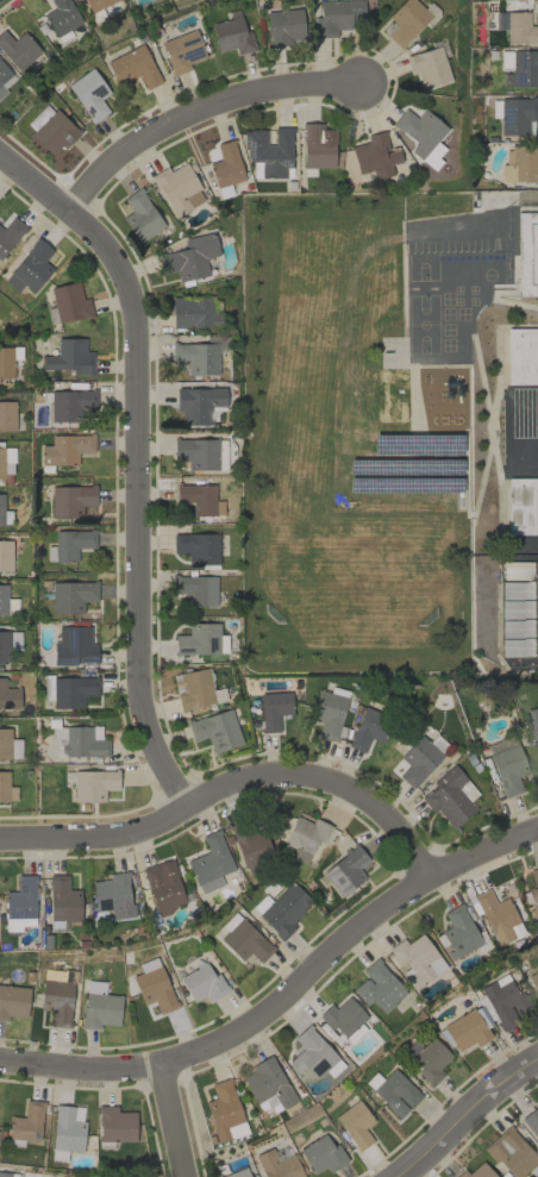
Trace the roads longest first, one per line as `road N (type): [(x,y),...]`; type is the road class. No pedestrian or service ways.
road 1 (residential): [(0,157),(111,262),(131,308),(145,722),(190,810)]
road 2 (residential): [(0,1056),(92,1065),(159,1058),(224,1034),(427,875),(537,827)]
road 3 (residential): [(0,838),(132,835),(229,785),(305,778),(364,800),(389,820),(427,875)]
road 4 (residential): [(65,213),(130,146),(201,109),(246,95),(359,84)]
road 5 (residential): [(394,1176),(490,1088),(537,1056)]
road 6 (residential): [(159,1058),(184,1176)]

